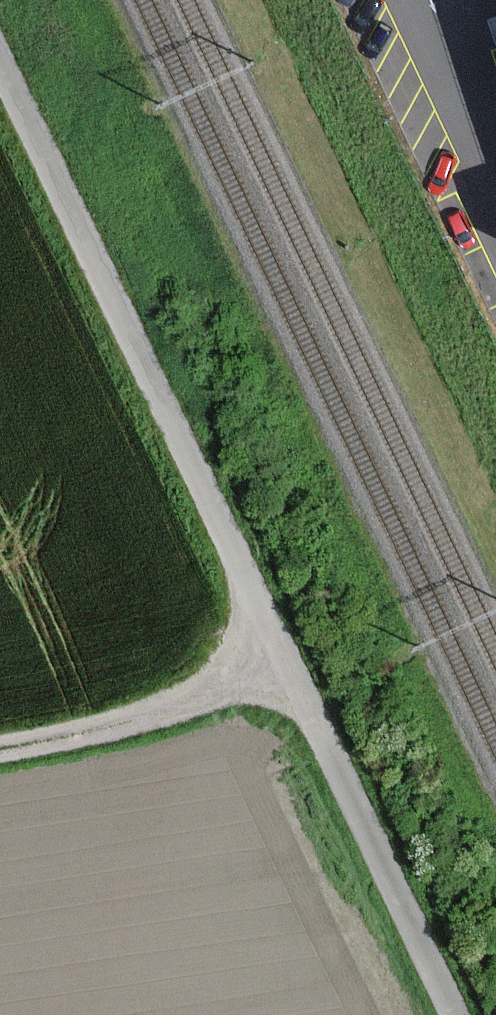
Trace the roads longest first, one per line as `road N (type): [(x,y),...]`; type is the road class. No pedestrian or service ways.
road 1 (unclassified): [(451,1014),(0,56)]
road 2 (track): [(0,749),(189,703),(284,668)]
road 3 (unclassified): [(495,182),(423,0)]

